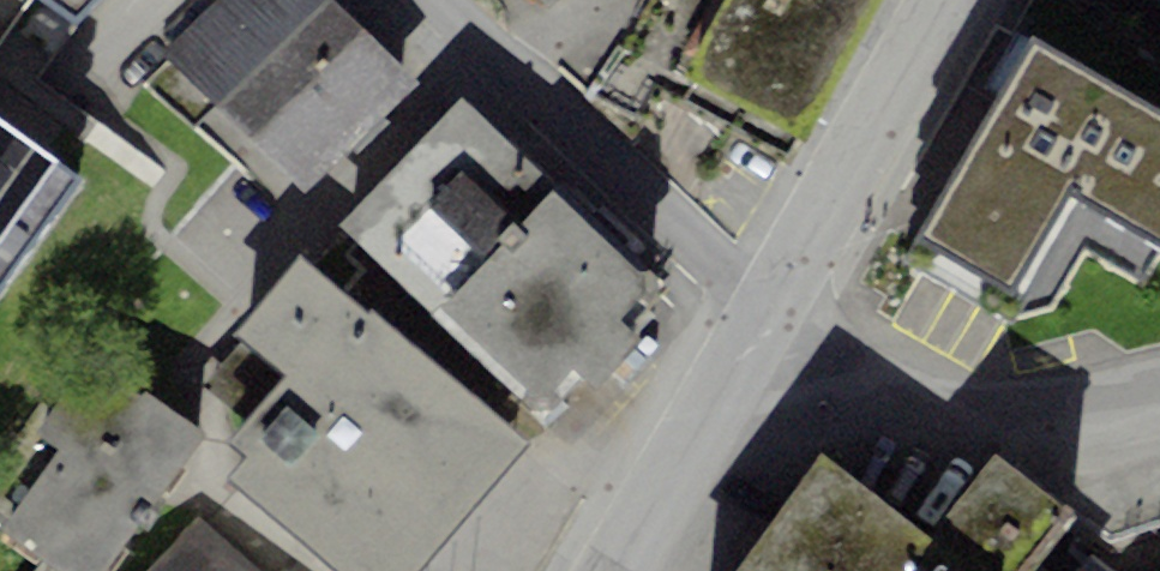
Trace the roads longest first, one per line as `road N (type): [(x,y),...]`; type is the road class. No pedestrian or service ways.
road 1 (residential): [(768,310),(434,0)]
road 2 (residential): [(1159,378),(1046,405),(977,408),(916,398),(851,371),(768,310)]
road 3 (residential): [(945,0),(768,310)]
road 4 (residential): [(768,310),(599,570)]

